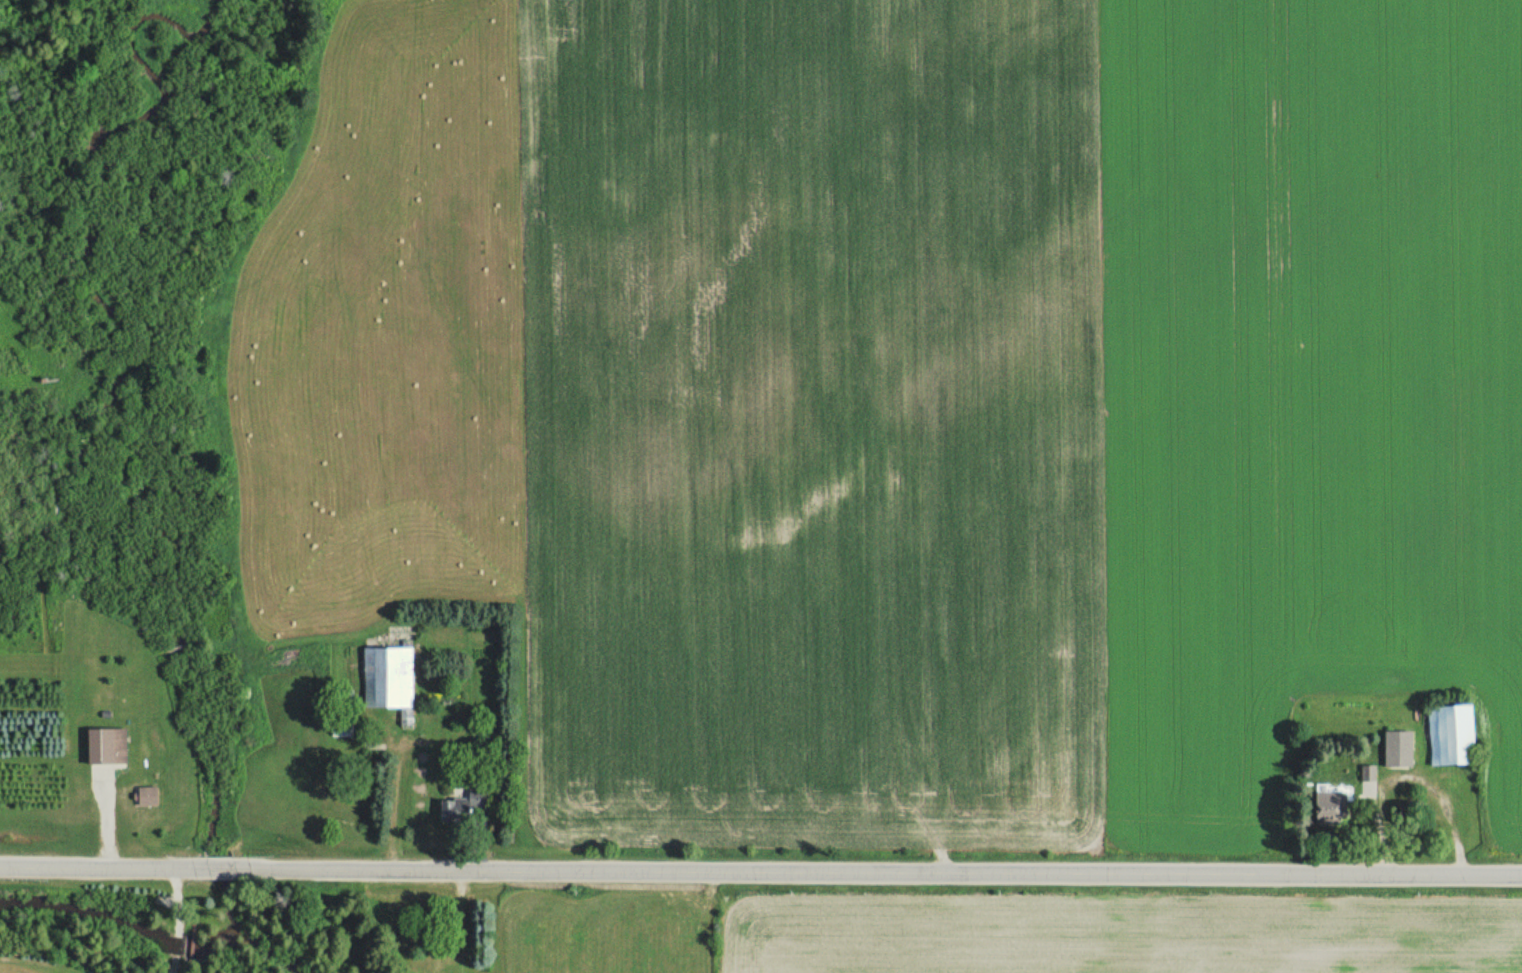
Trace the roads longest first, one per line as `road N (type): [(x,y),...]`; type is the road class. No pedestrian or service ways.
road 1 (residential): [(1521,873),(282,865)]
road 2 (residential): [(192,865),(0,863)]

